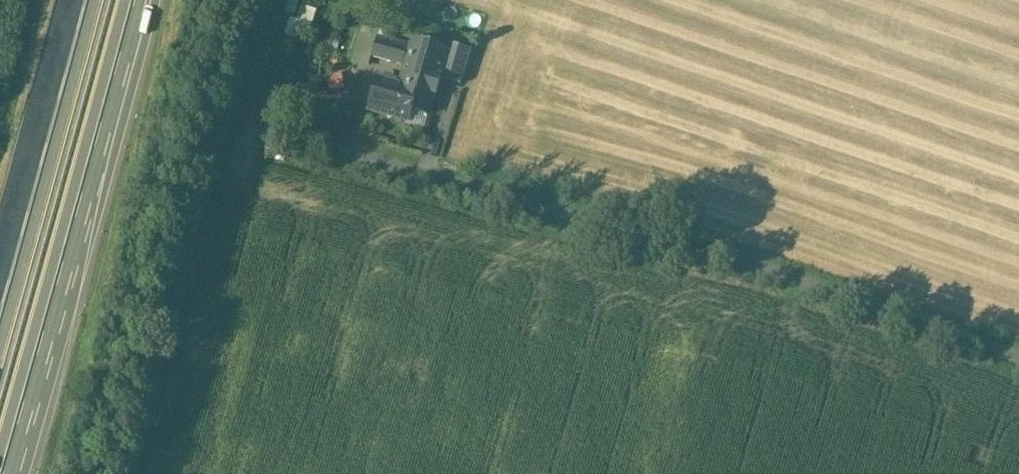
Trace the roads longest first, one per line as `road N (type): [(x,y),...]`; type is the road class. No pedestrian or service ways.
road 1 (unclassified): [(353,155),(778,274),(1018,358)]
road 2 (motorway): [(2,473),(134,0)]
road 3 (motorway): [(79,0),(0,300)]

